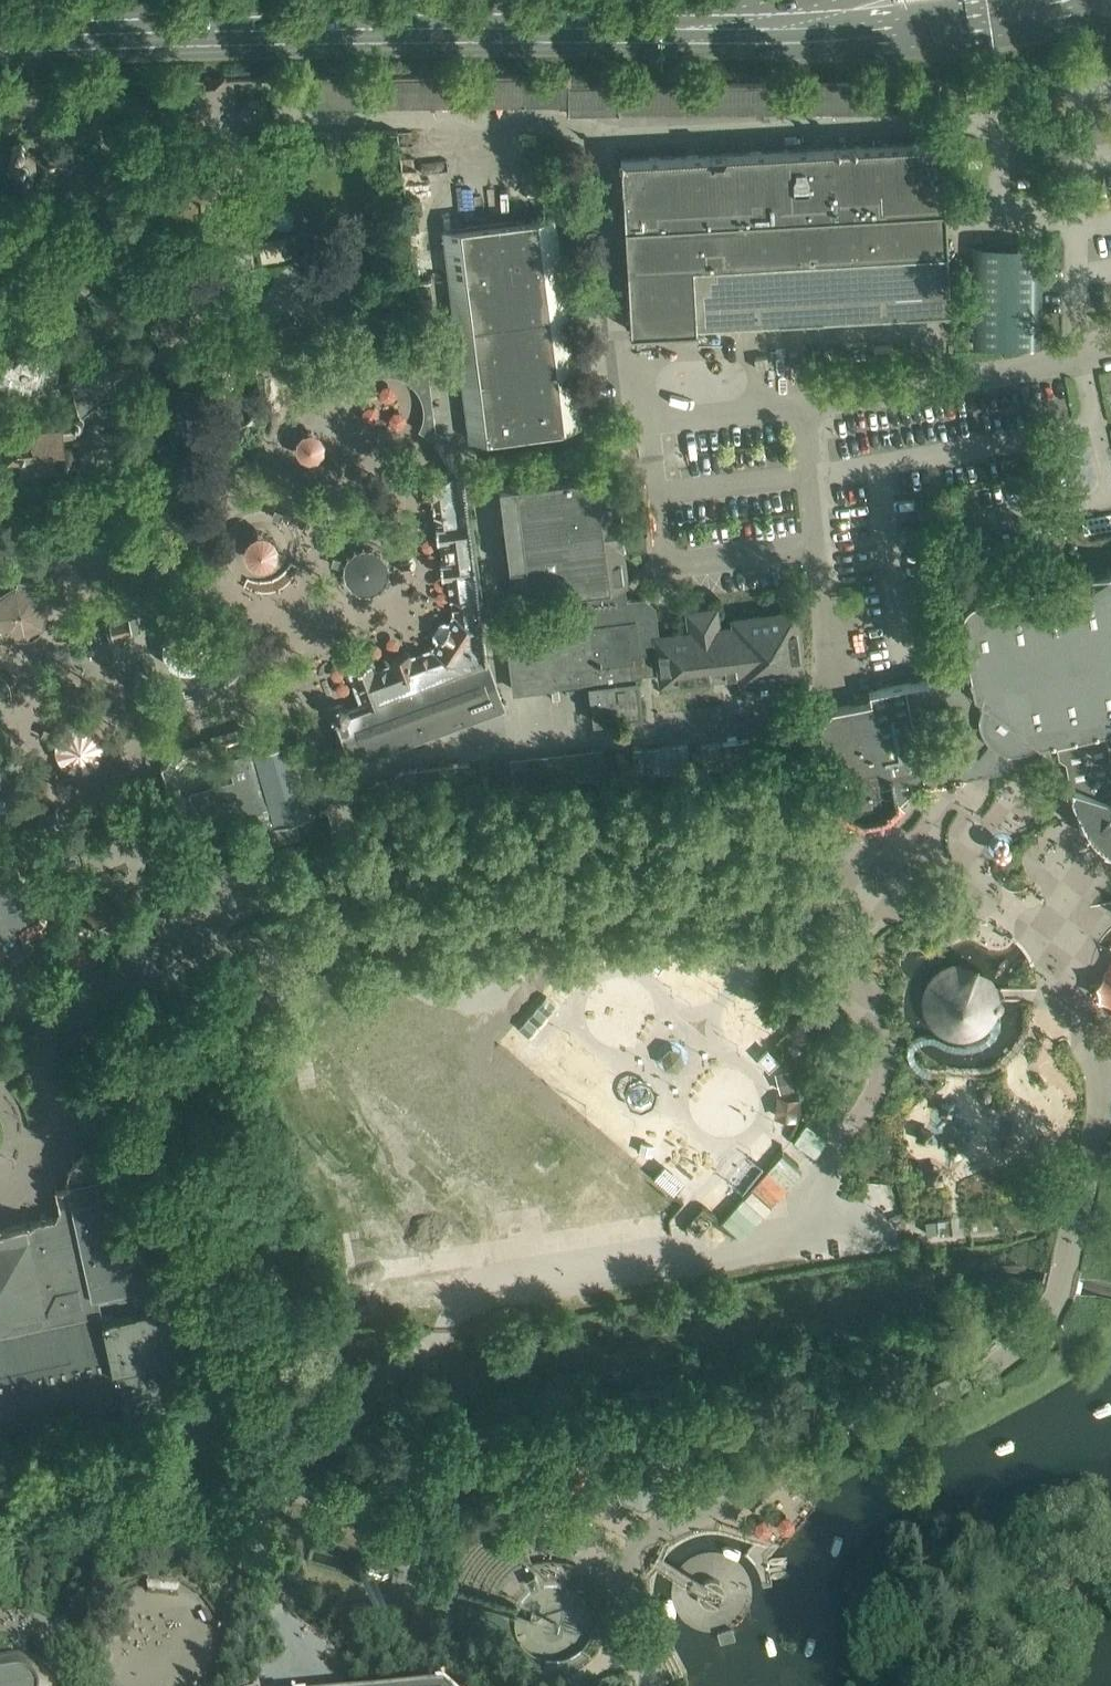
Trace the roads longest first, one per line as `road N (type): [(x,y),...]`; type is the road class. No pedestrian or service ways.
road 1 (secondary): [(0,39),(724,23)]
road 2 (secondary): [(724,23),(890,30),(1079,0)]

